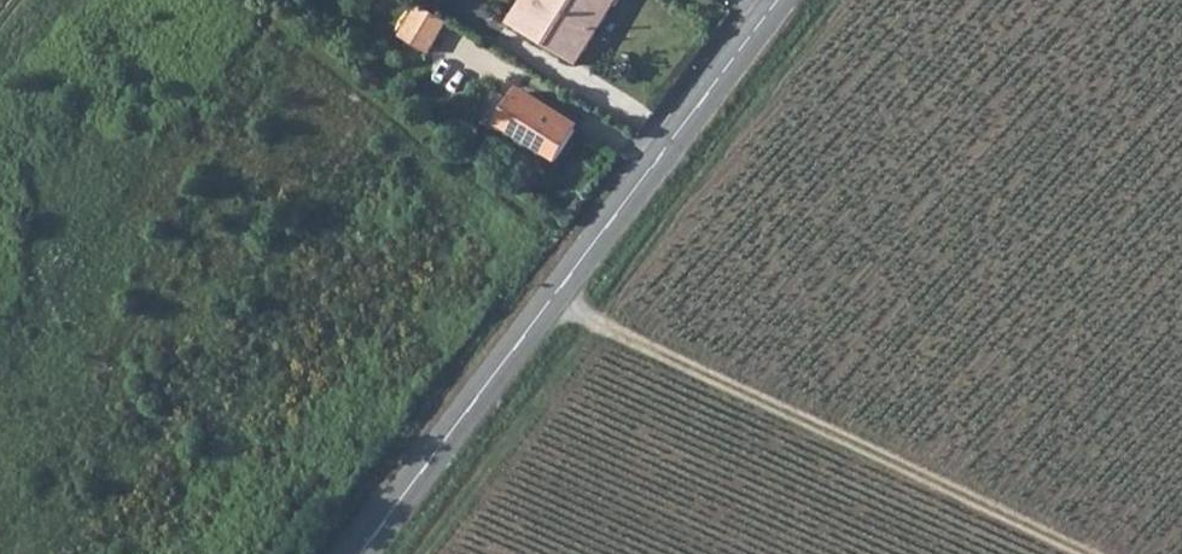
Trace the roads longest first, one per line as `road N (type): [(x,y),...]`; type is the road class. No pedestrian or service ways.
road 1 (tertiary): [(358,553),(777,0)]
road 2 (track): [(1090,553),(554,303)]

